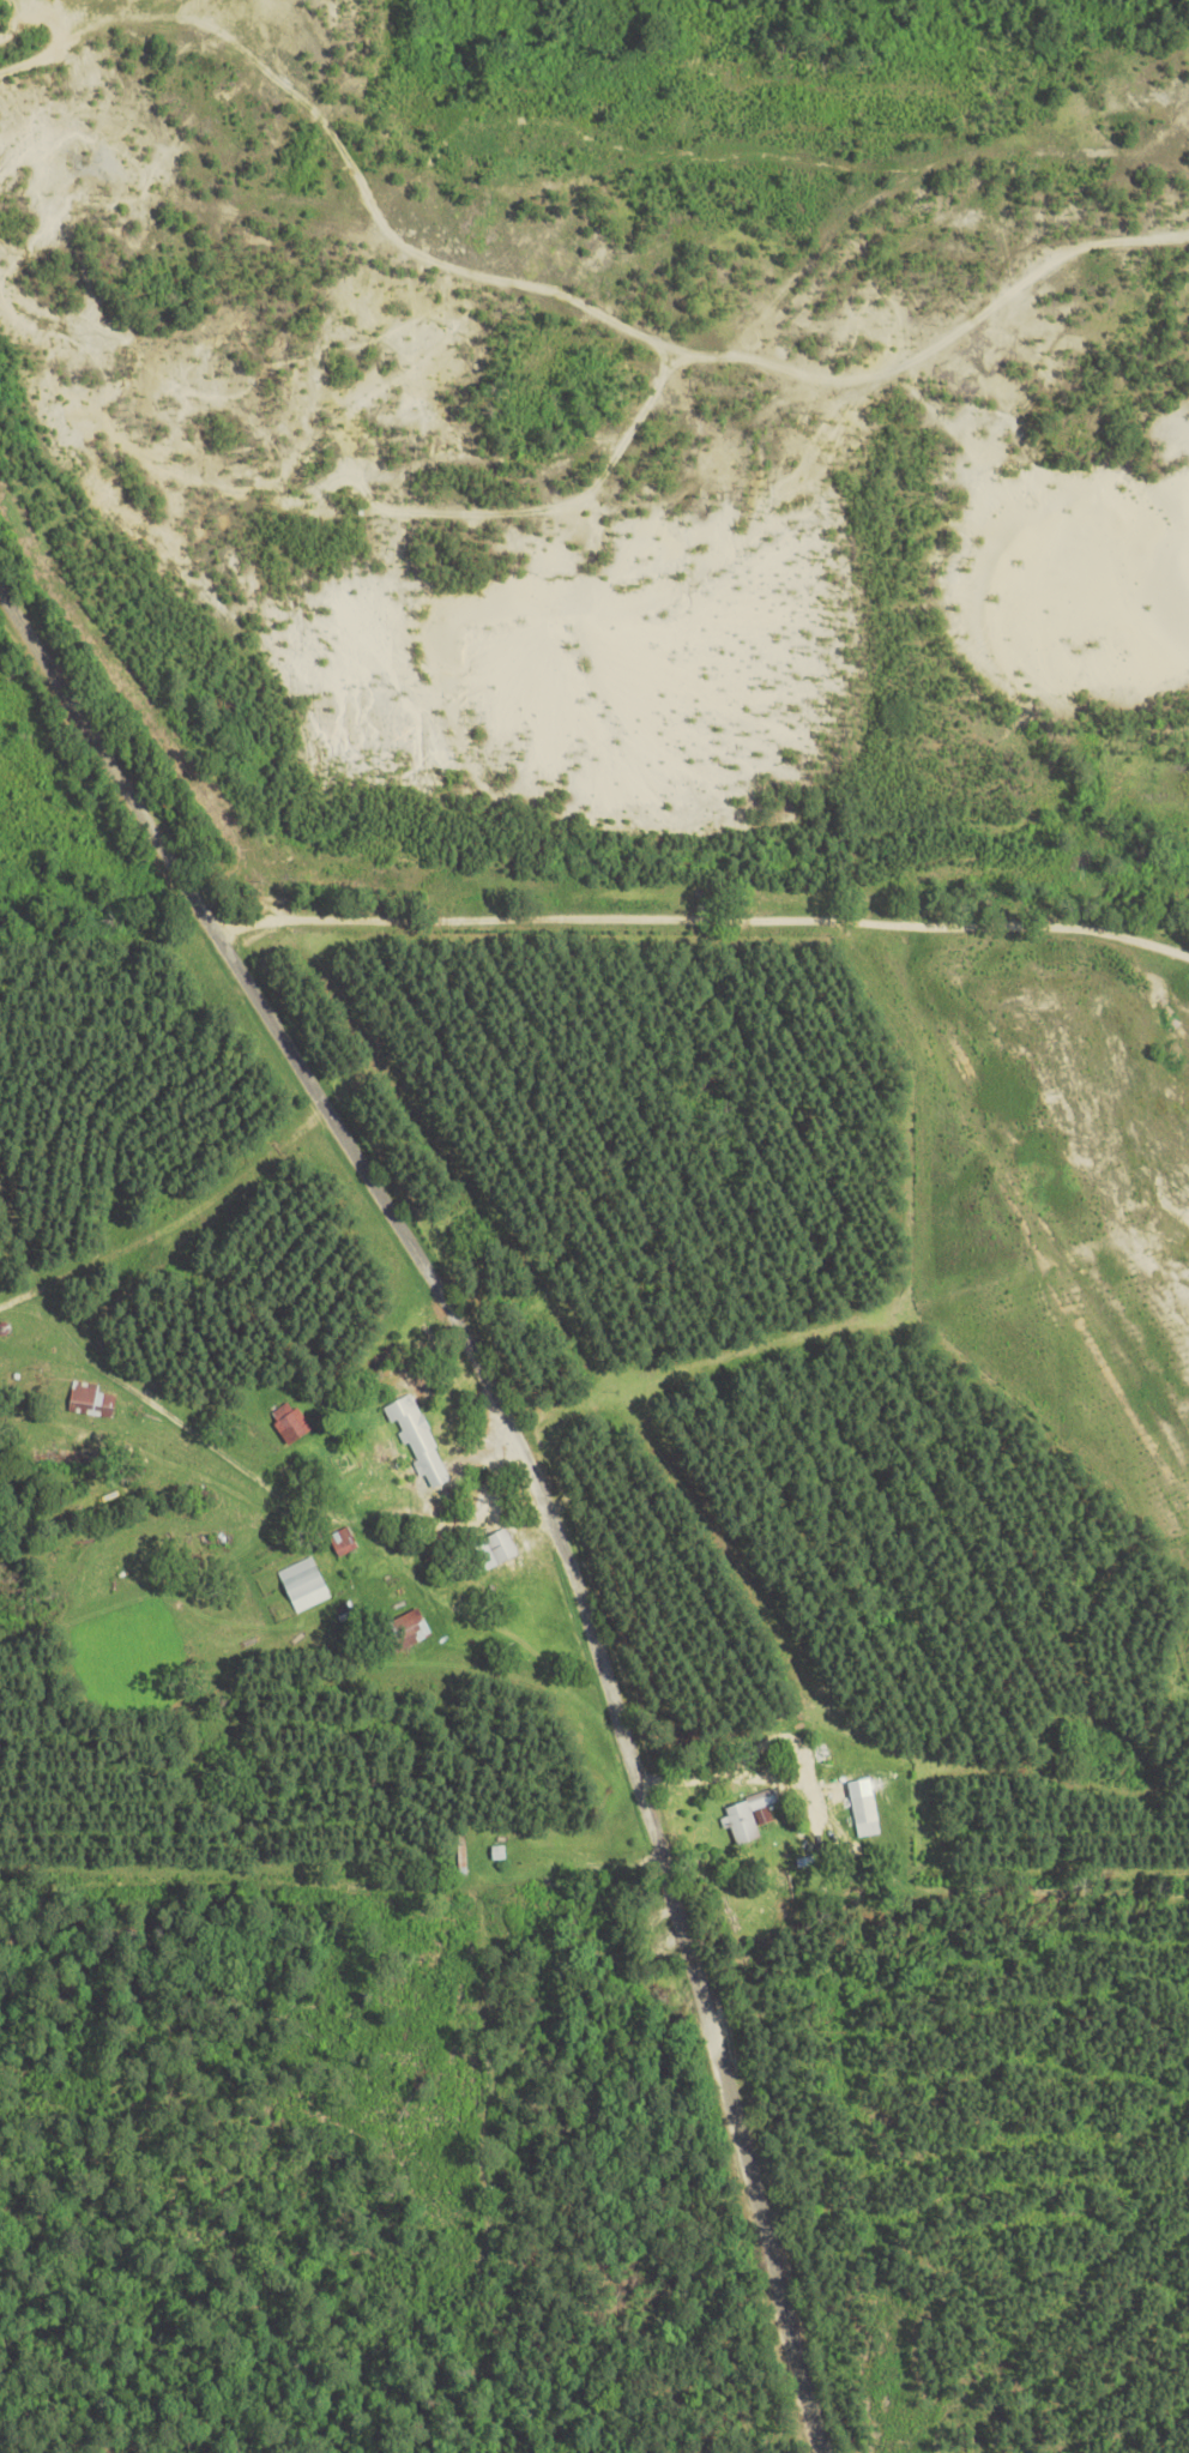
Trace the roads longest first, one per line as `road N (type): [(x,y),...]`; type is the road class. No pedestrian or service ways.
road 1 (residential): [(829,2452),(809,2407),(768,2240),(560,1529),(476,1352),(0,590)]

